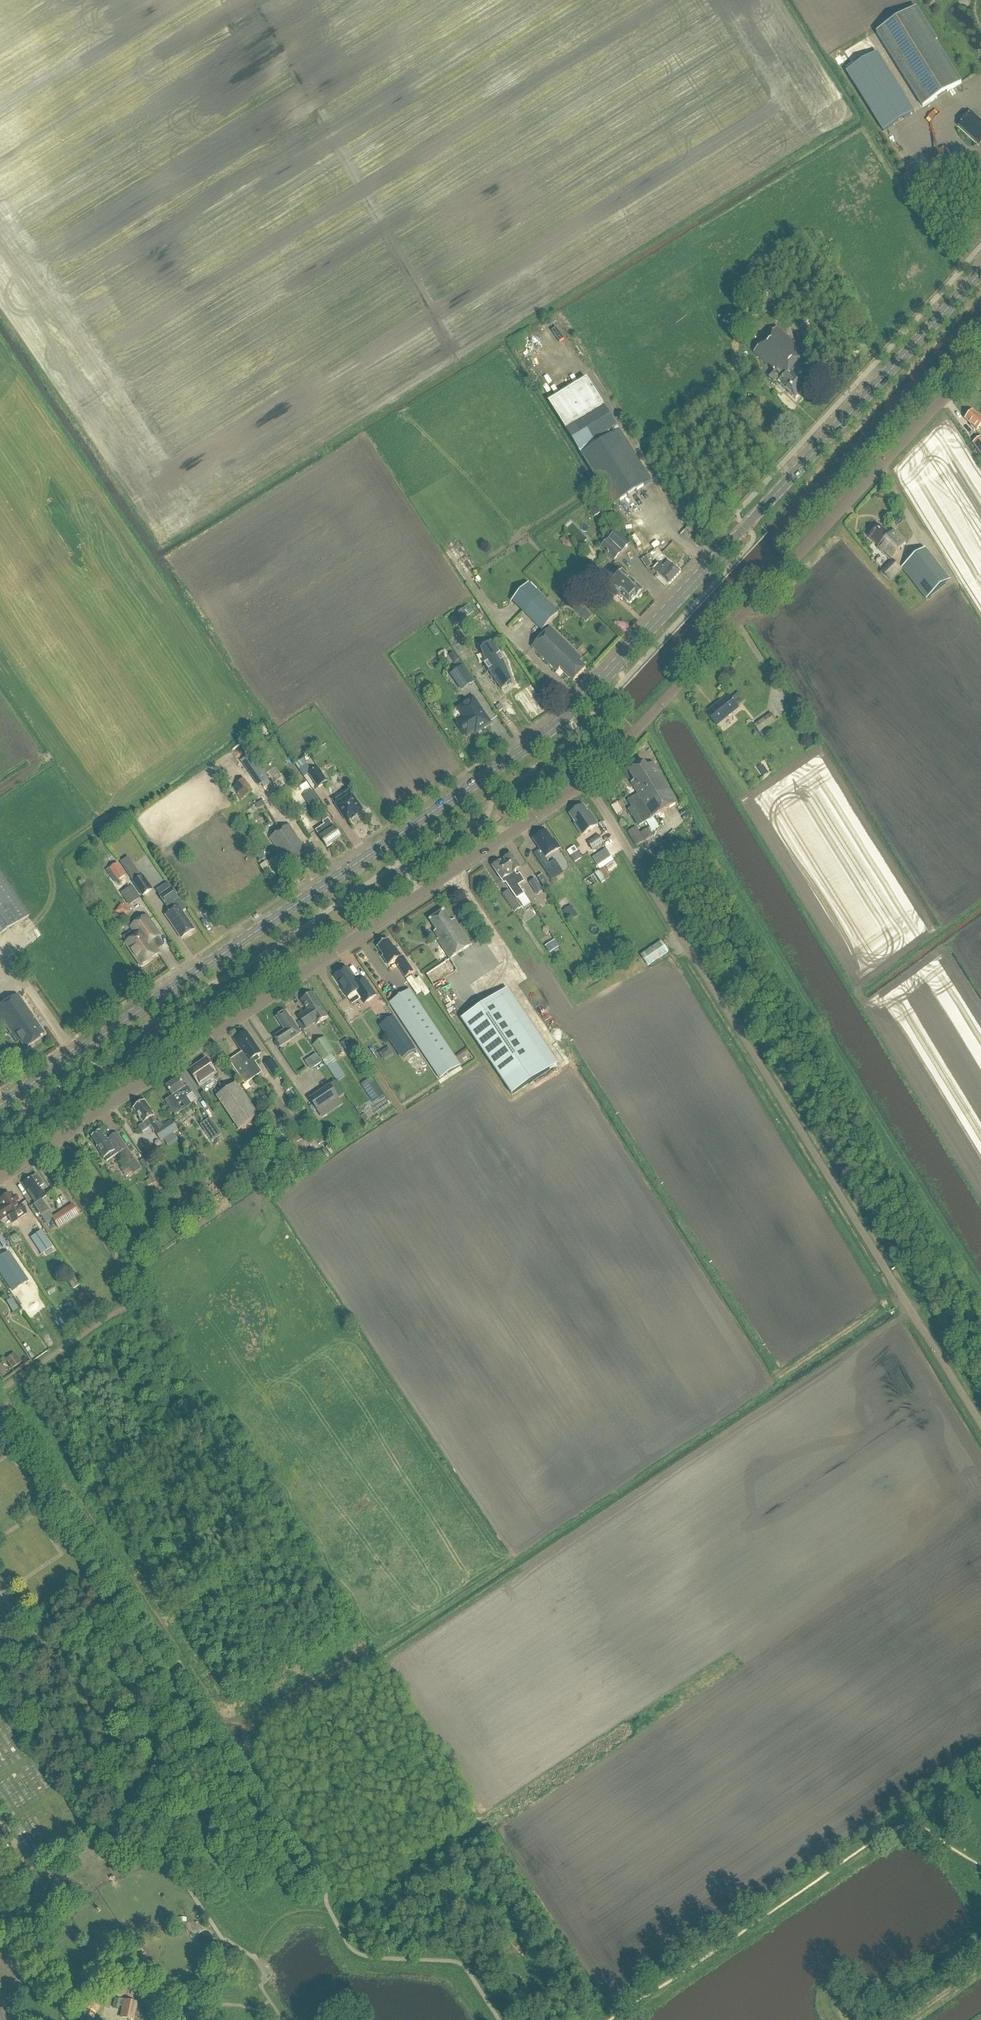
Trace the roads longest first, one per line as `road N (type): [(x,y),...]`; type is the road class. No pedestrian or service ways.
road 1 (secondary): [(0,1105),(572,712),(980,272)]
road 2 (unclassified): [(980,1425),(585,780)]
road 3 (unclassified): [(0,1177),(585,780)]
road 4 (unclassified): [(585,780),(980,358)]

